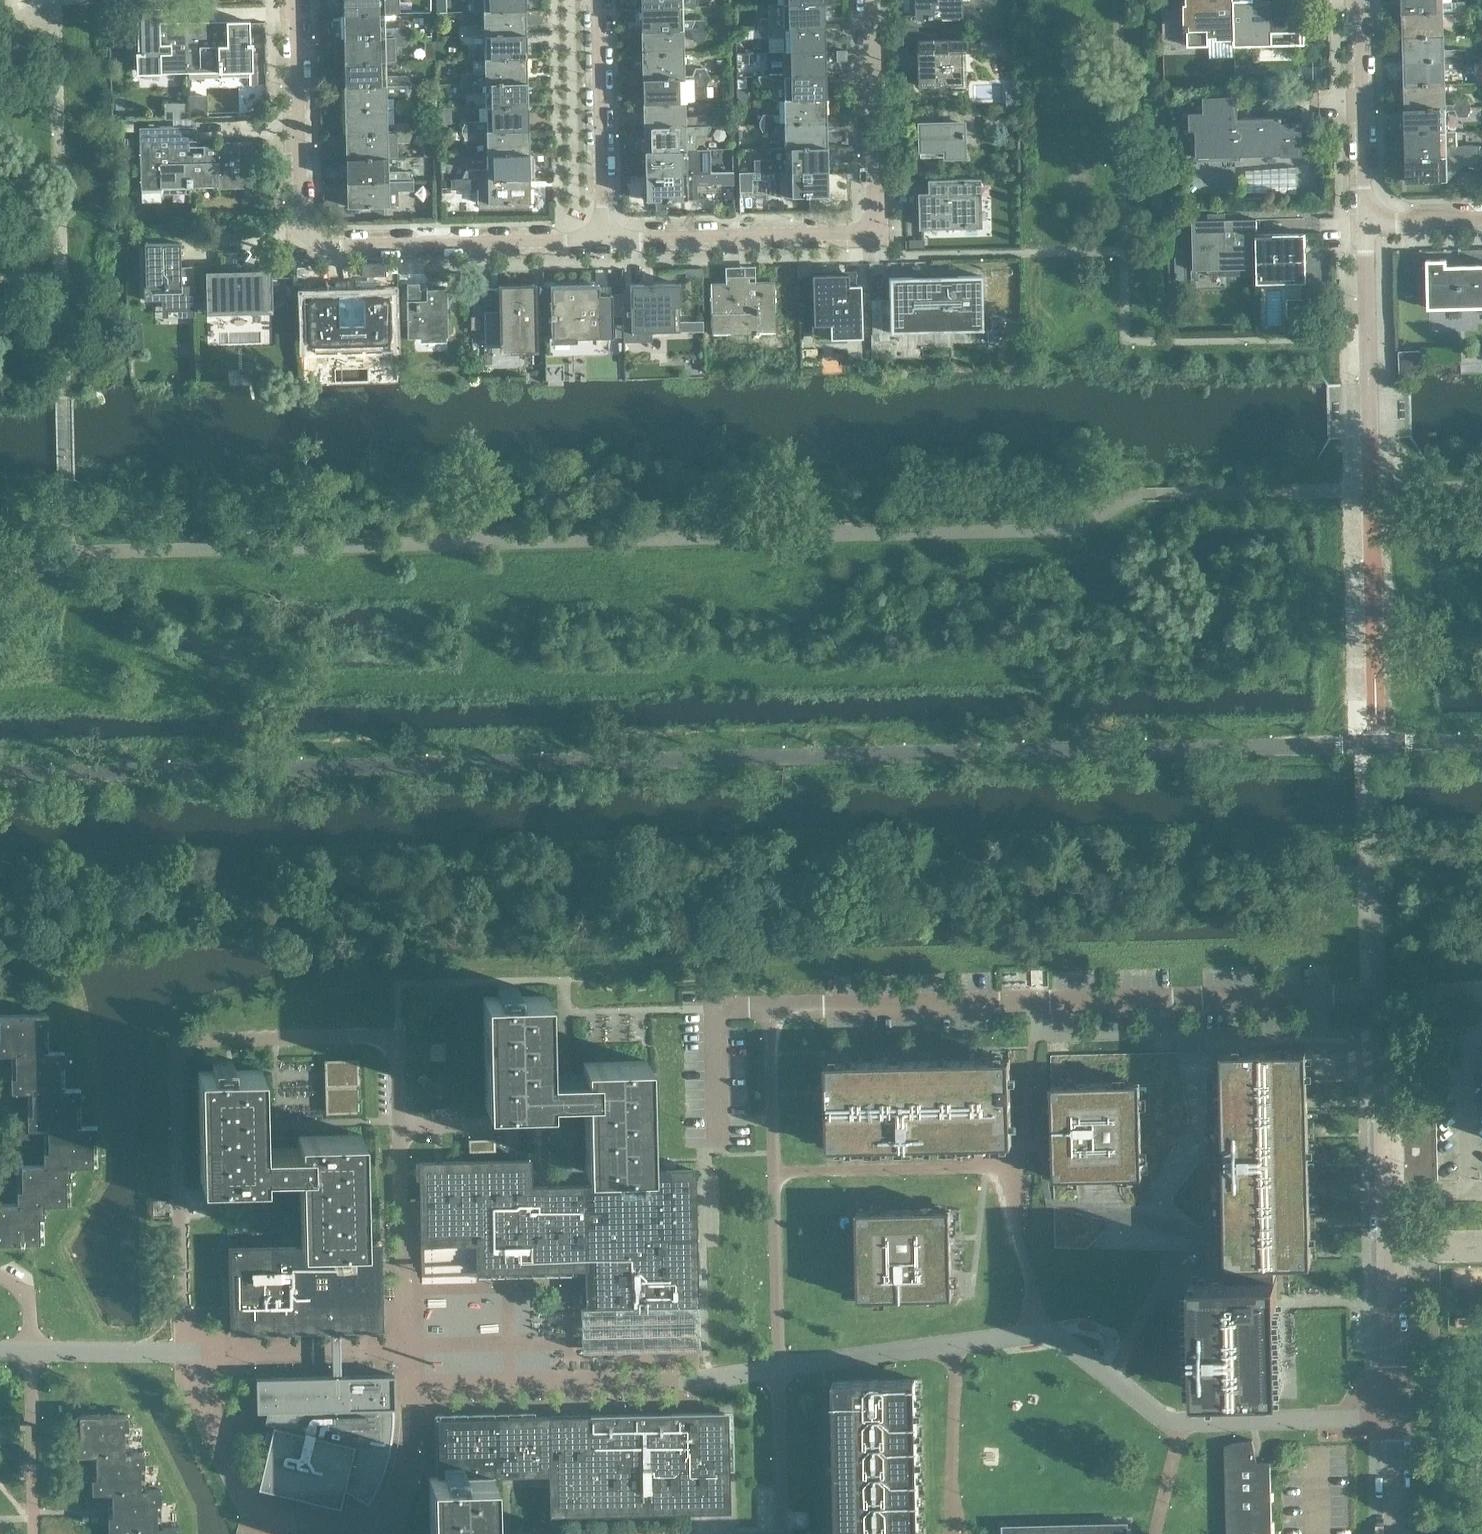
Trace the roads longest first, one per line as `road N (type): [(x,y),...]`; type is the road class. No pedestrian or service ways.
road 1 (residential): [(405,1364),(398,1041),(360,1039),(198,1037),(179,1051),(182,1353)]
road 2 (residential): [(1392,1417),(1383,1018),(1364,996),(1341,991),(1041,1000)]
road 3 (residential): [(601,238),(850,233),(872,223),(874,0)]
road 4 (residential): [(405,1364),(475,1383),(680,1380),(779,1368)]
road 5 (residential): [(307,231),(326,247),(601,238)]
road 6 (residential): [(1041,1000),(772,1007)]
road 7 (residential): [(775,1171),(991,1161),(1012,1167)]
road 8 (residential): [(601,238),(596,0)]
road 9 (residential): [(307,231),(300,0)]
road 10 (residential): [(182,1353),(368,1352),(405,1364)]
road 11 (residential): [(1367,217),(1362,0)]
road 12 (residential): [(1392,1417),(1180,1422)]
road 13 (residential): [(775,1171),(779,1368)]
road 14 (residential): [(954,1342),(956,1533)]
road 15 (residential): [(32,1350),(34,1533)]
road 16 (residential): [(954,1342),(779,1368)]
road 17 (residential): [(381,1533),(401,1465),(405,1364)]
road 18 (residential): [(1012,1167),(1021,1154),(1041,1000)]
road 19 (residential): [(1034,1330),(1012,1167)]
road 20 (residential): [(772,1007),(775,1171)]
road 21 (residential): [(32,1350),(182,1353)]
road 22 (residential): [(1111,1378),(1171,1261)]
road 23 (residential): [(780,1496),(779,1368)]

